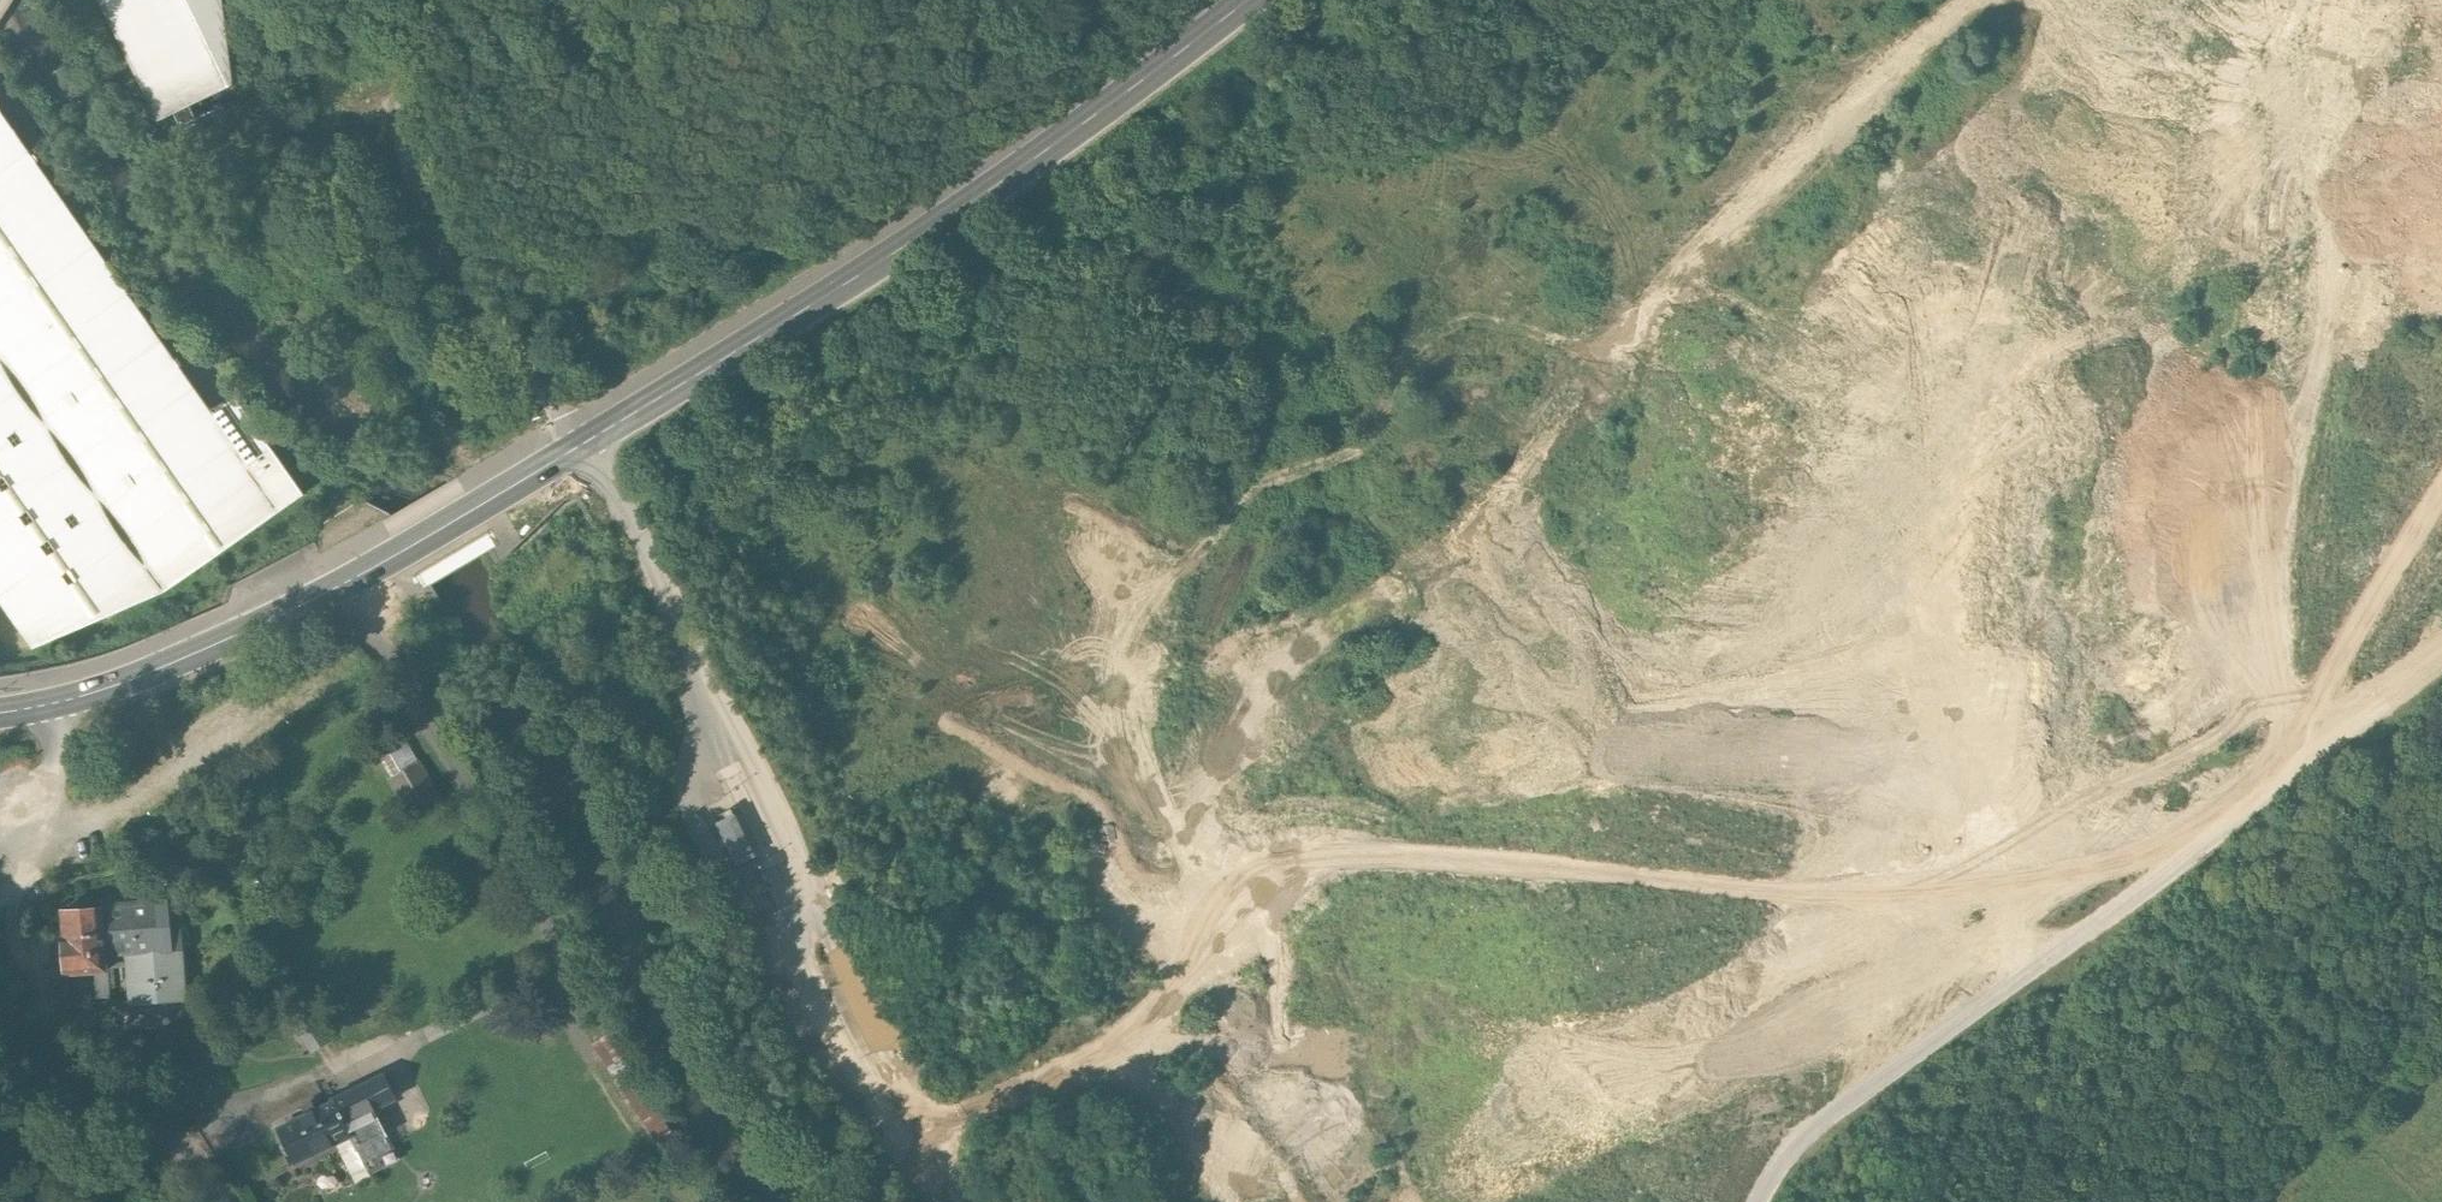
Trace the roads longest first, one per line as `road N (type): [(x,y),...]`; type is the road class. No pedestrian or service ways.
road 1 (track): [(1981,0),(1917,48),(1466,531),(1176,709),(1177,775),(1202,863),(1204,944),(1131,1036),(1002,1099),(903,1131)]
road 2 (track): [(2441,692),(2091,948),(2044,906),(2139,701),(2191,441),(2150,89),(2083,0)]
road 3 (secondary): [(1248,0),(931,229),(403,551),(153,670),(0,714)]
road 4 (track): [(583,444),(615,495),(788,863),(809,983),(848,1064),(959,1201)]
road 5 (track): [(2314,785),(2387,396),(2441,166)]
road 6 (track): [(2298,1201),(2441,1058)]

